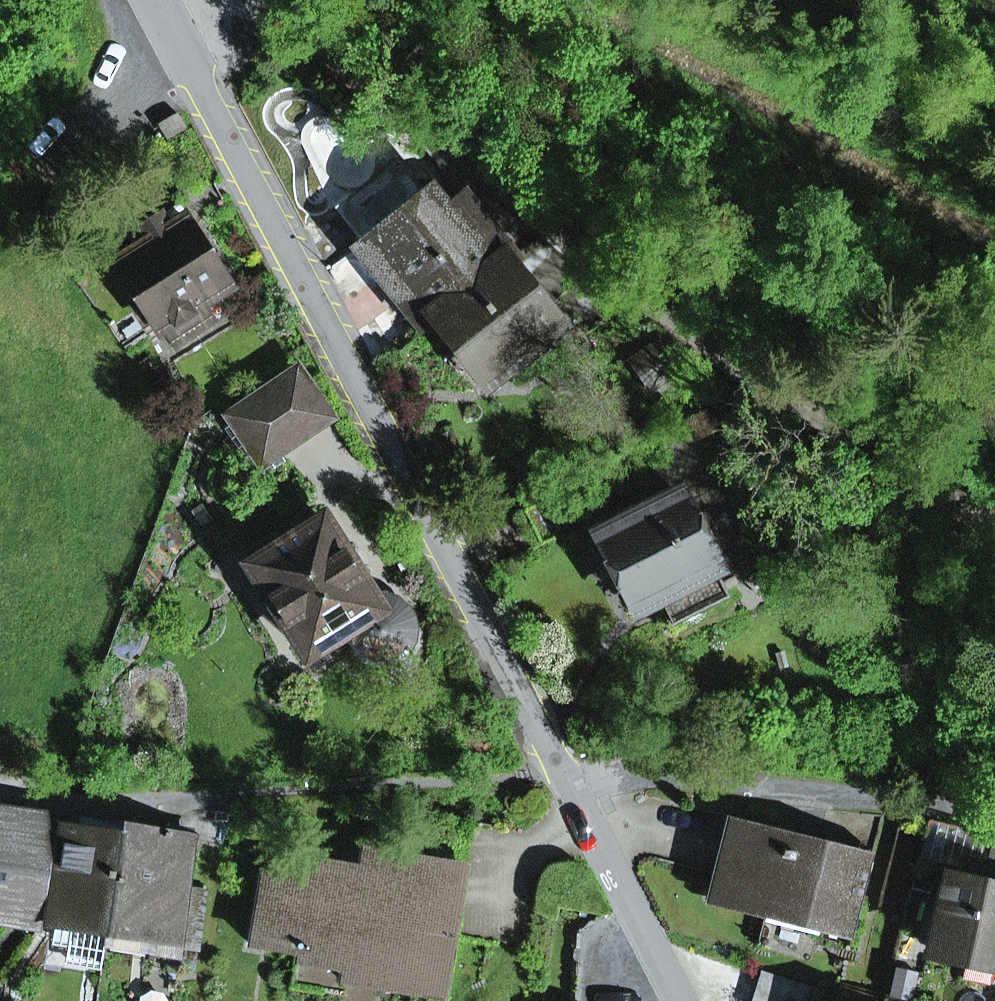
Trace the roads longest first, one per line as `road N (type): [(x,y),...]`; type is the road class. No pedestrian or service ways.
road 1 (tertiary): [(156,0),(679,1000)]
road 2 (track): [(994,528),(746,371),(578,239)]

